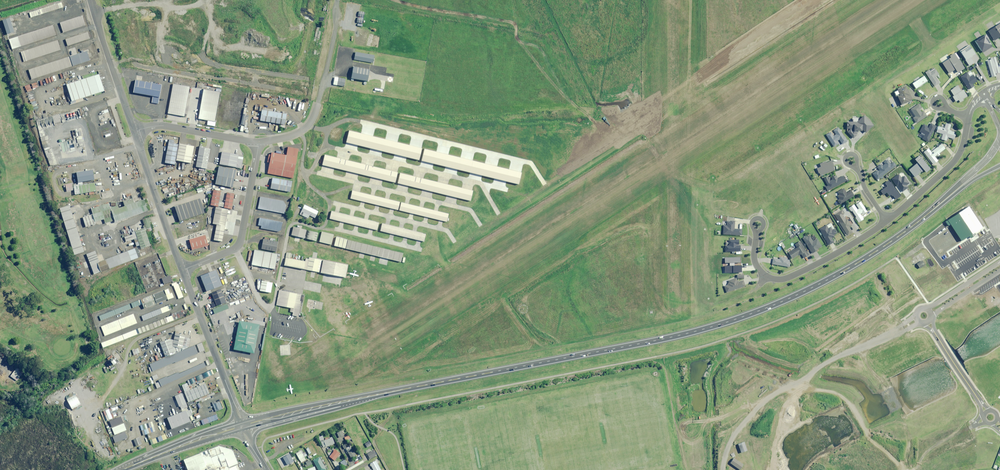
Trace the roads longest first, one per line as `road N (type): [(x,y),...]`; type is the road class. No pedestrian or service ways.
road 1 (primary): [(948,197),(828,279),(719,325),(242,428)]
road 2 (residential): [(756,235),(756,263),(776,278),(886,220)]
road 3 (unclassified): [(182,270),(242,428)]
road 4 (unclassified): [(182,270),(240,241),(257,144)]
road 5 (unclassified): [(133,130),(182,270)]
road 6 (unclassified): [(90,0),(133,130)]
road 7 (residential): [(886,220),(953,162),(968,117)]
road 8 (primary): [(242,428),(119,469)]
road 9 (unclassified): [(257,144),(167,126),(133,130)]

